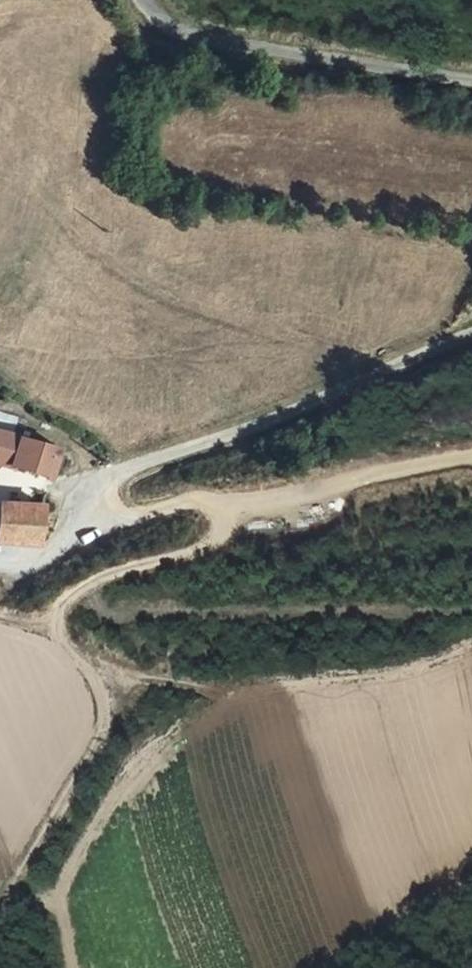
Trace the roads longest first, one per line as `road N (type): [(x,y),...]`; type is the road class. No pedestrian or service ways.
road 1 (track): [(0,926),(121,693),(65,628),(108,573),(216,537),(207,499),(123,520),(113,475)]
road 2 (unclassified): [(77,488),(273,419),(471,336)]
road 3 (unclassified): [(471,76),(185,33),(145,0)]

